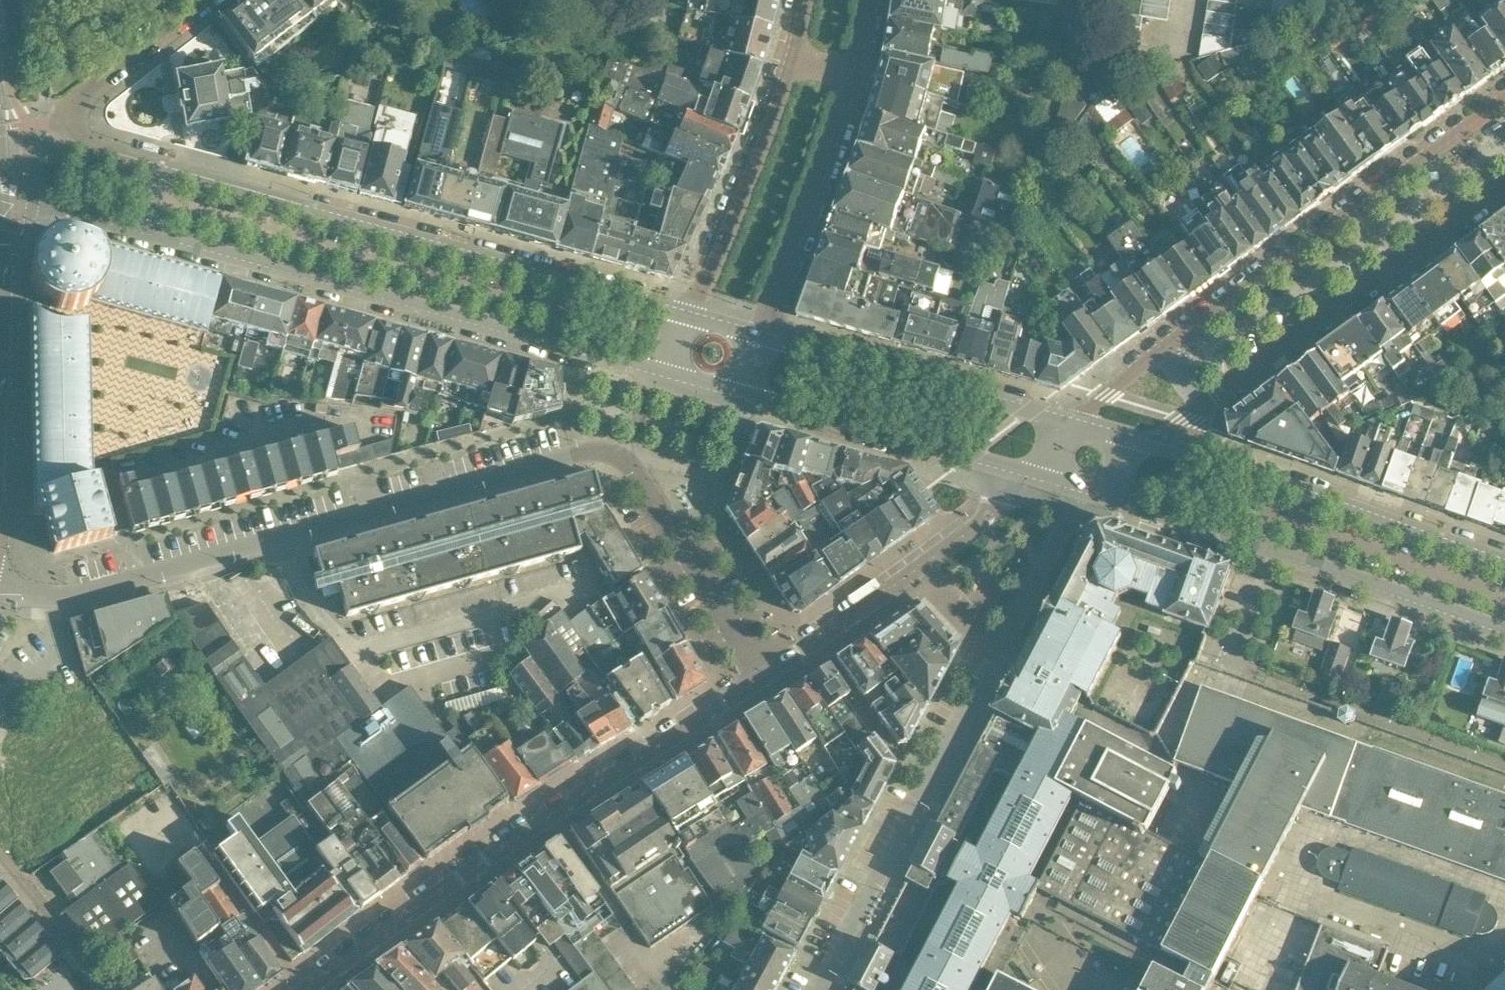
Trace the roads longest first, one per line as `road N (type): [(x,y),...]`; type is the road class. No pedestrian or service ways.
road 1 (tertiary): [(0,196),(69,207),(674,374)]
road 2 (residential): [(693,319),(96,154),(68,122)]
road 3 (residential): [(0,594),(70,595),(582,454),(613,455)]
road 4 (residential): [(761,680),(531,828),(307,989)]
road 5 (unclassified): [(1504,102),(1072,424)]
road 6 (unclassified): [(1152,448),(1504,187)]
road 7 (tertiary): [(1097,492),(1504,630)]
road 8 (unclassified): [(816,989),(993,663)]
road 9 (tertiary): [(1504,564),(1152,448)]
road 10 (residential): [(1027,471),(979,524),(761,680)]
road 11 (tertiary): [(1072,424),(757,336)]
road 12 (tertiary): [(748,395),(1027,471)]
road 13 (tertiary): [(795,59),(693,319)]
road 14 (tertiary): [(757,336),(852,75)]
road 15 (residential): [(761,680),(633,469),(613,455)]
road 16 (unclassified): [(68,122),(89,87),(203,0)]
road 17 (residential): [(0,857),(104,989)]
road 18 (residential): [(307,989),(207,858)]

